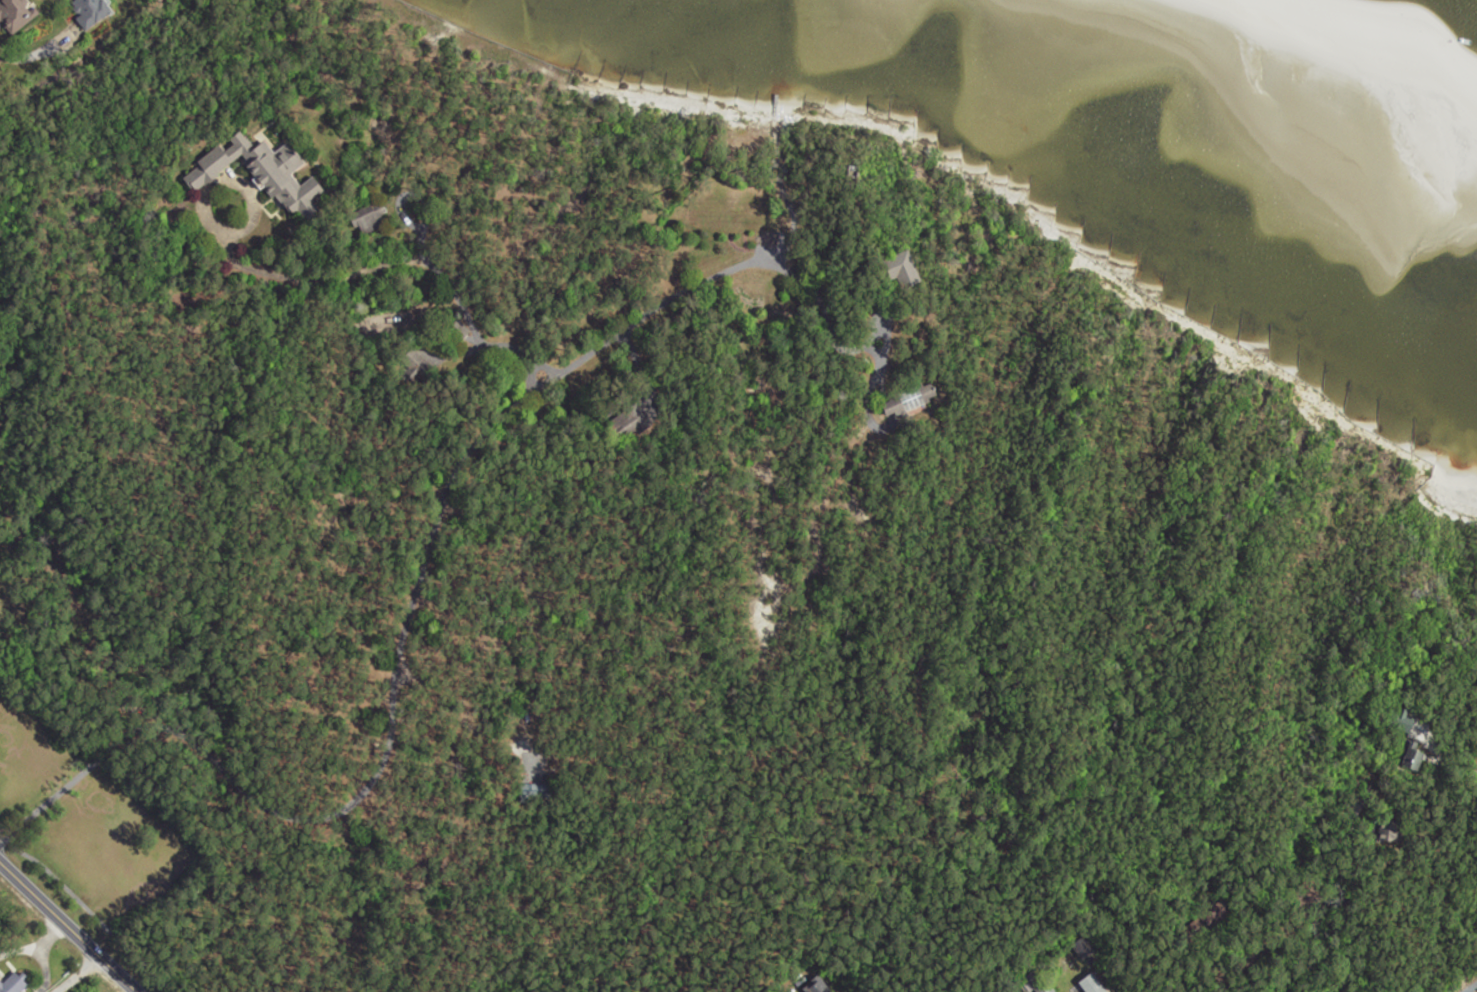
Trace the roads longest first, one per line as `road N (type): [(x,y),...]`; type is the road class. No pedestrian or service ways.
road 1 (primary): [(0,863),(136,991)]

